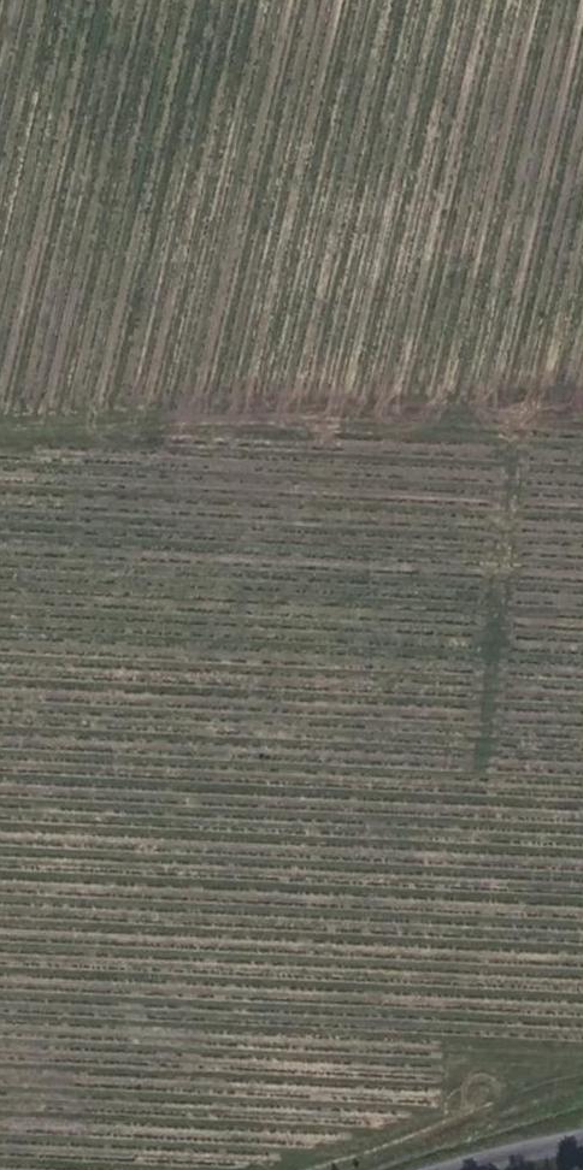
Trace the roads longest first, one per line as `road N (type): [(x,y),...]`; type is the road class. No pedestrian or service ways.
road 1 (unclassified): [(457,1169),(582,1139)]

